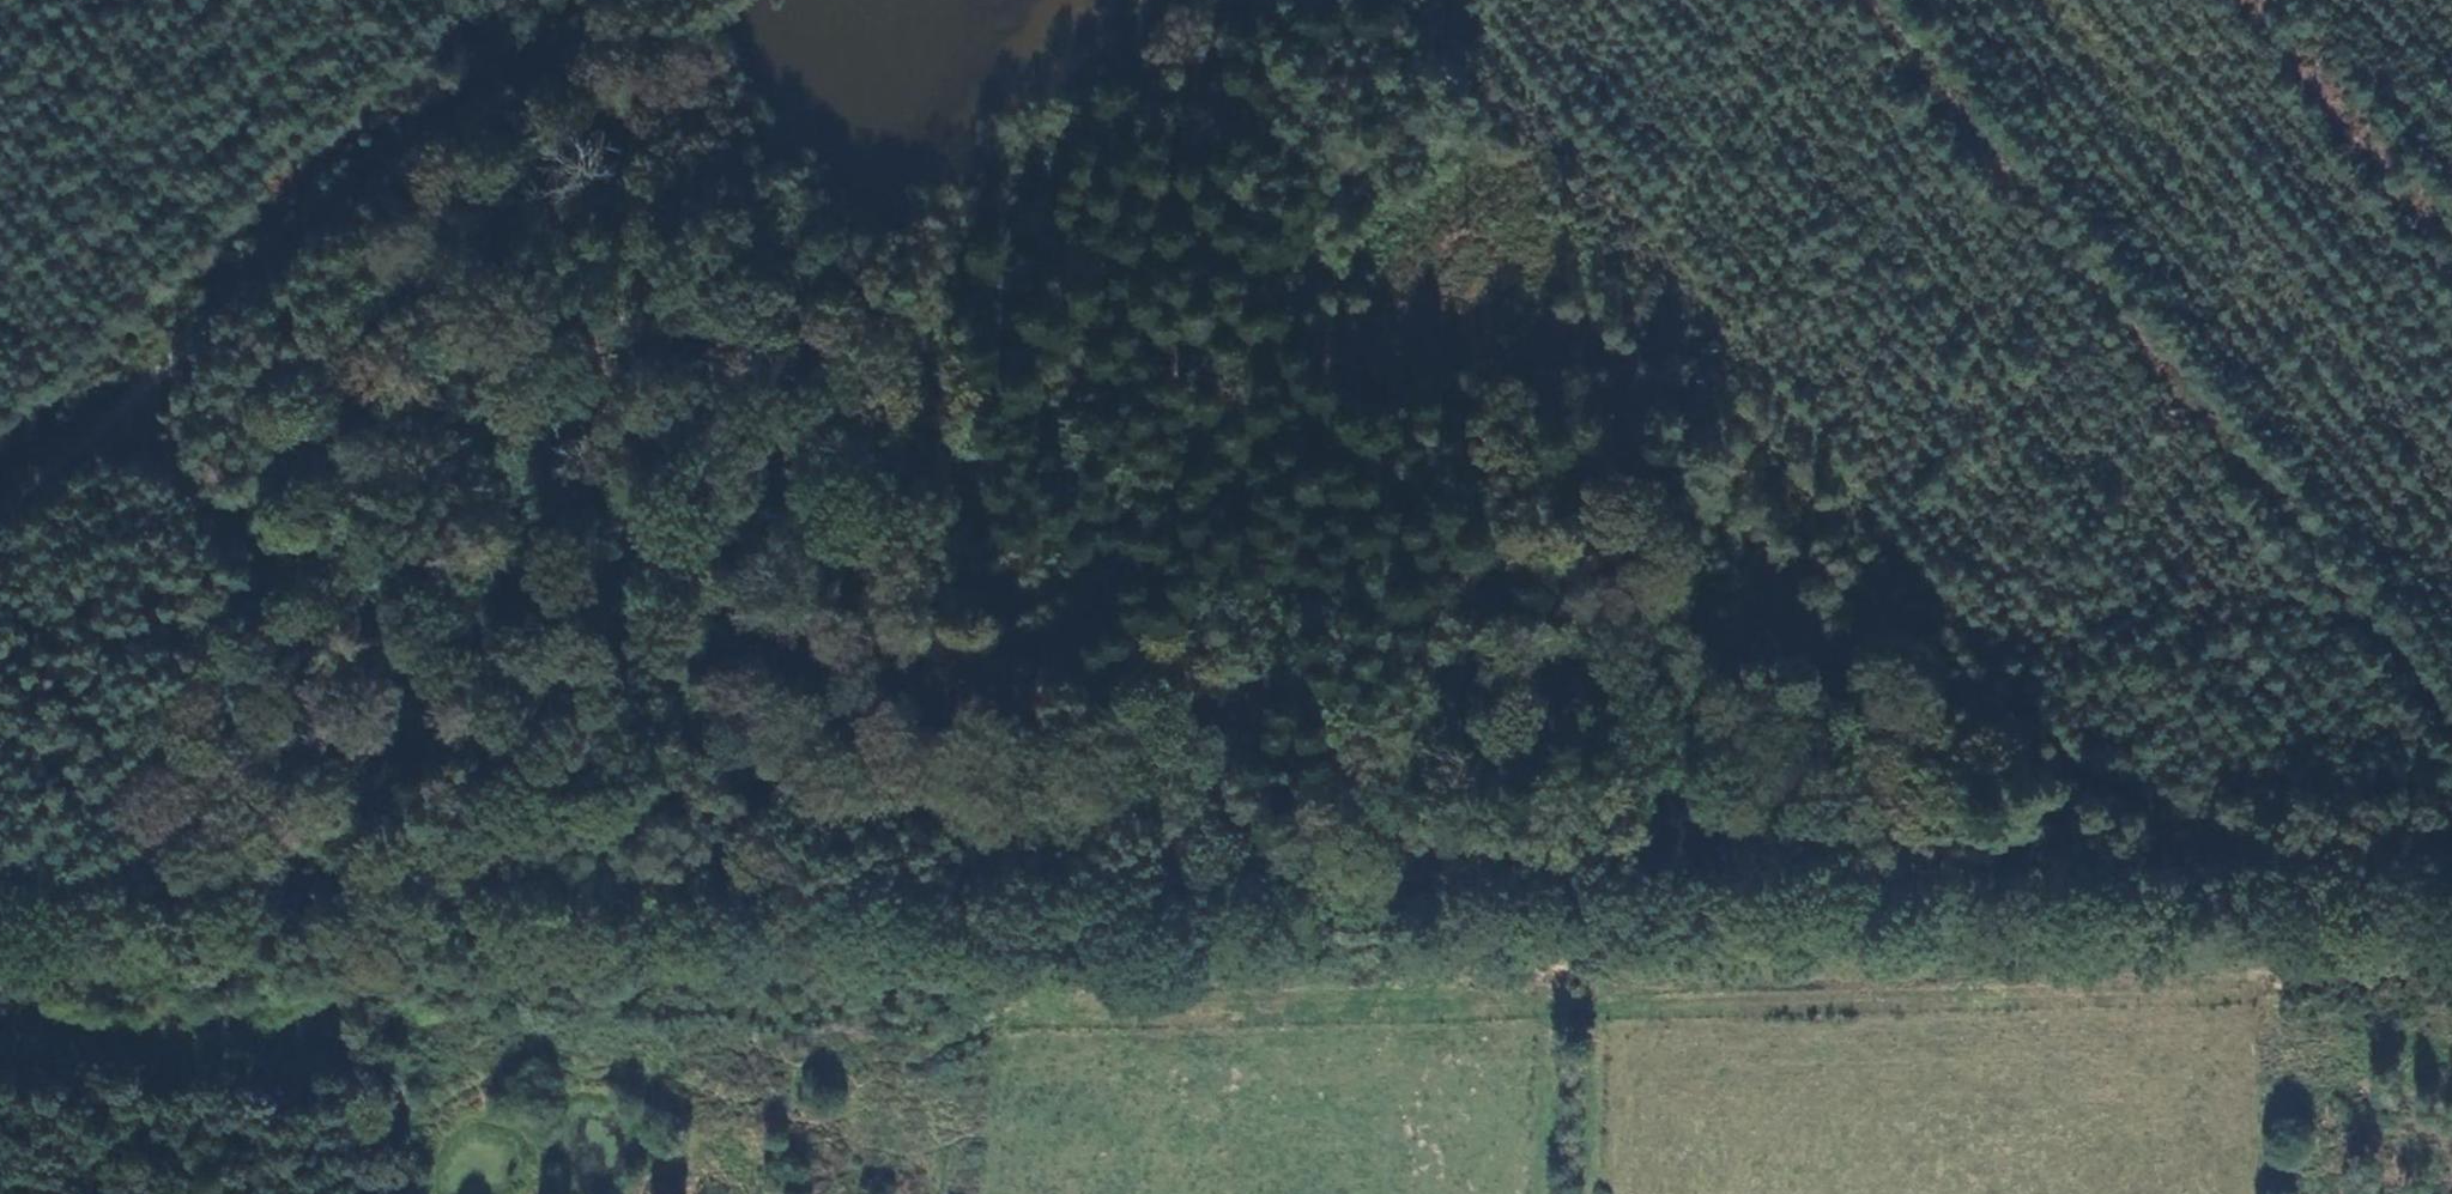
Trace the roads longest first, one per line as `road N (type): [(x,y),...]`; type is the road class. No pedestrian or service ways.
road 1 (track): [(595,0),(351,209),(135,428),(0,541)]

